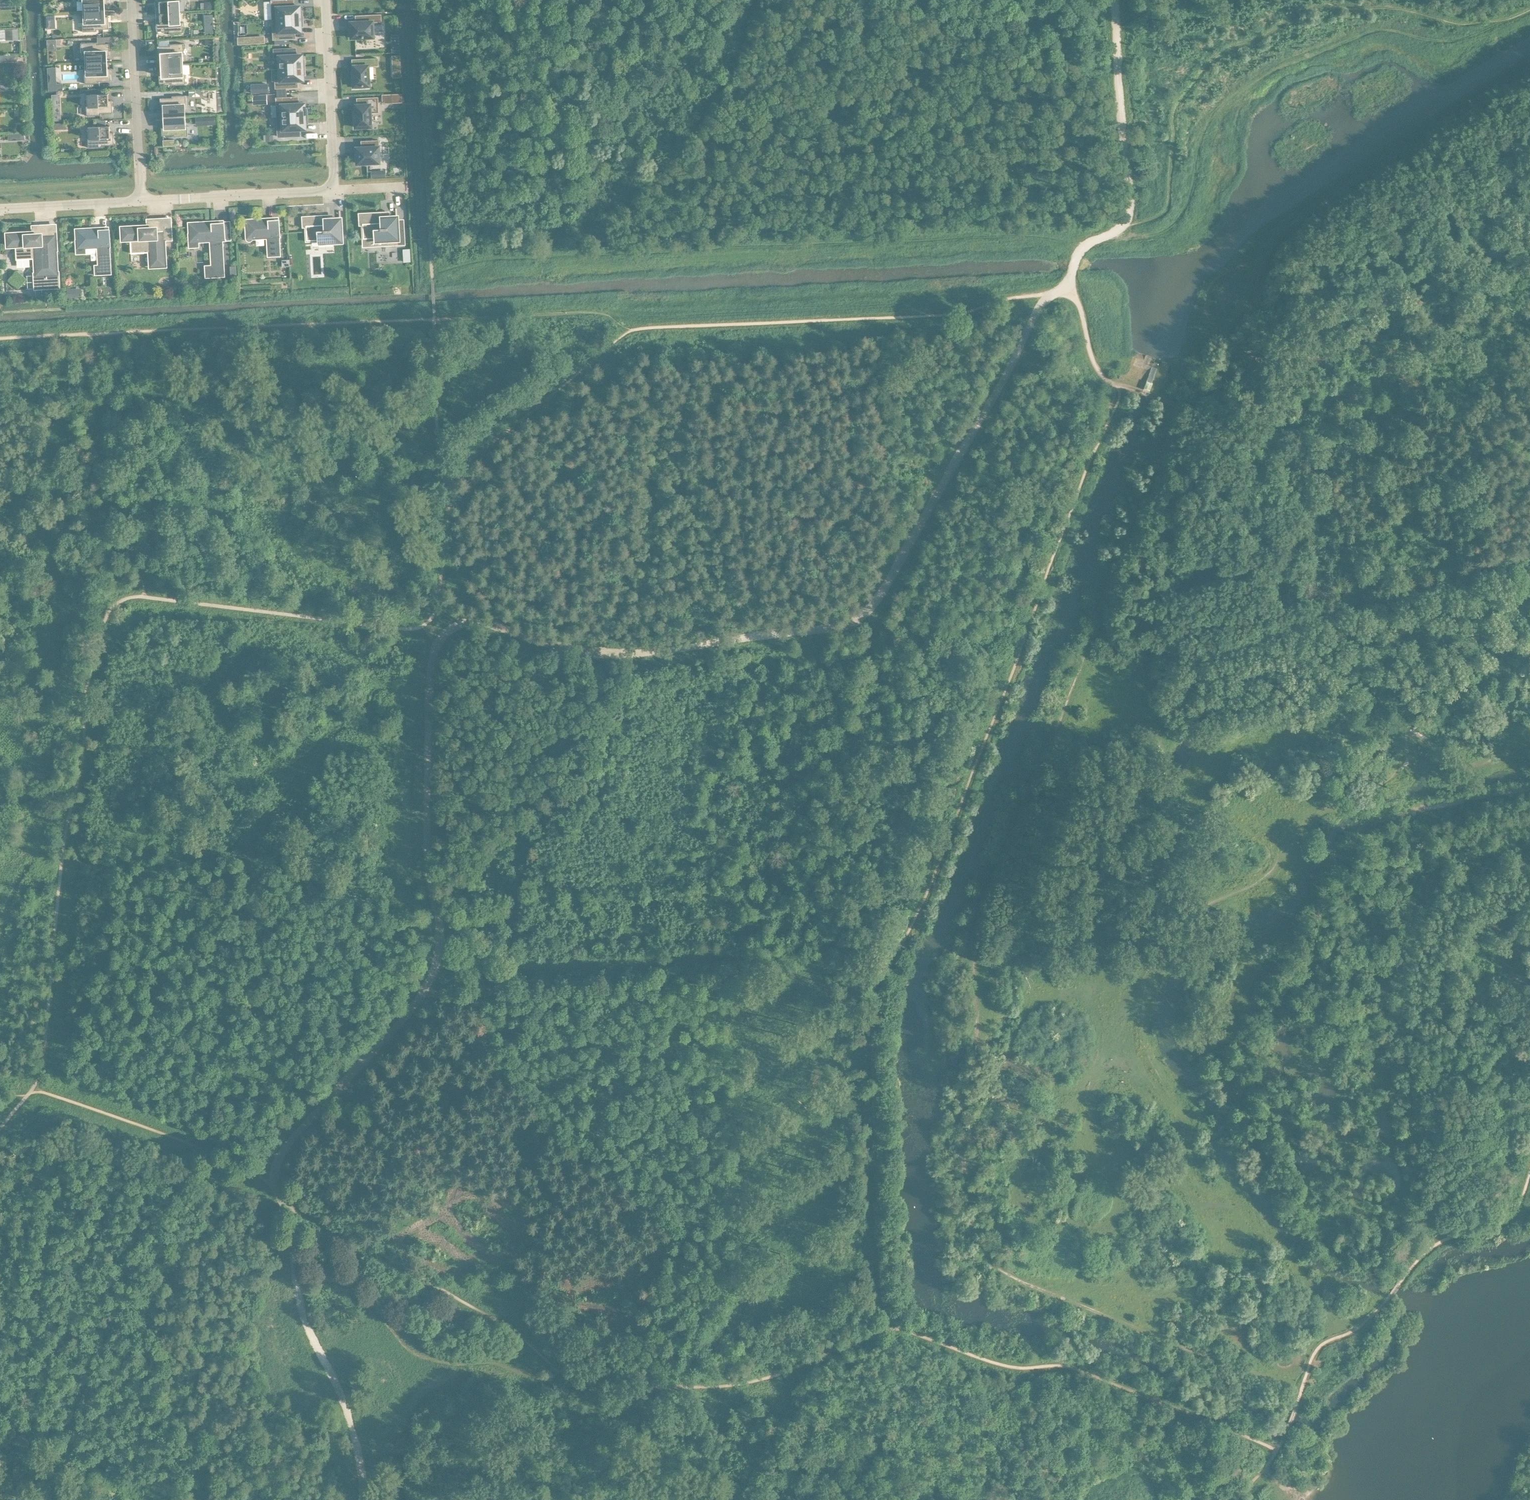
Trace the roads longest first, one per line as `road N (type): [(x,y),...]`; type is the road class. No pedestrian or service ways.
road 1 (residential): [(133,0),(143,206)]
road 2 (residential): [(334,196),(326,0)]
road 3 (residential): [(143,206),(334,196)]
road 4 (residential): [(0,214),(143,206)]

